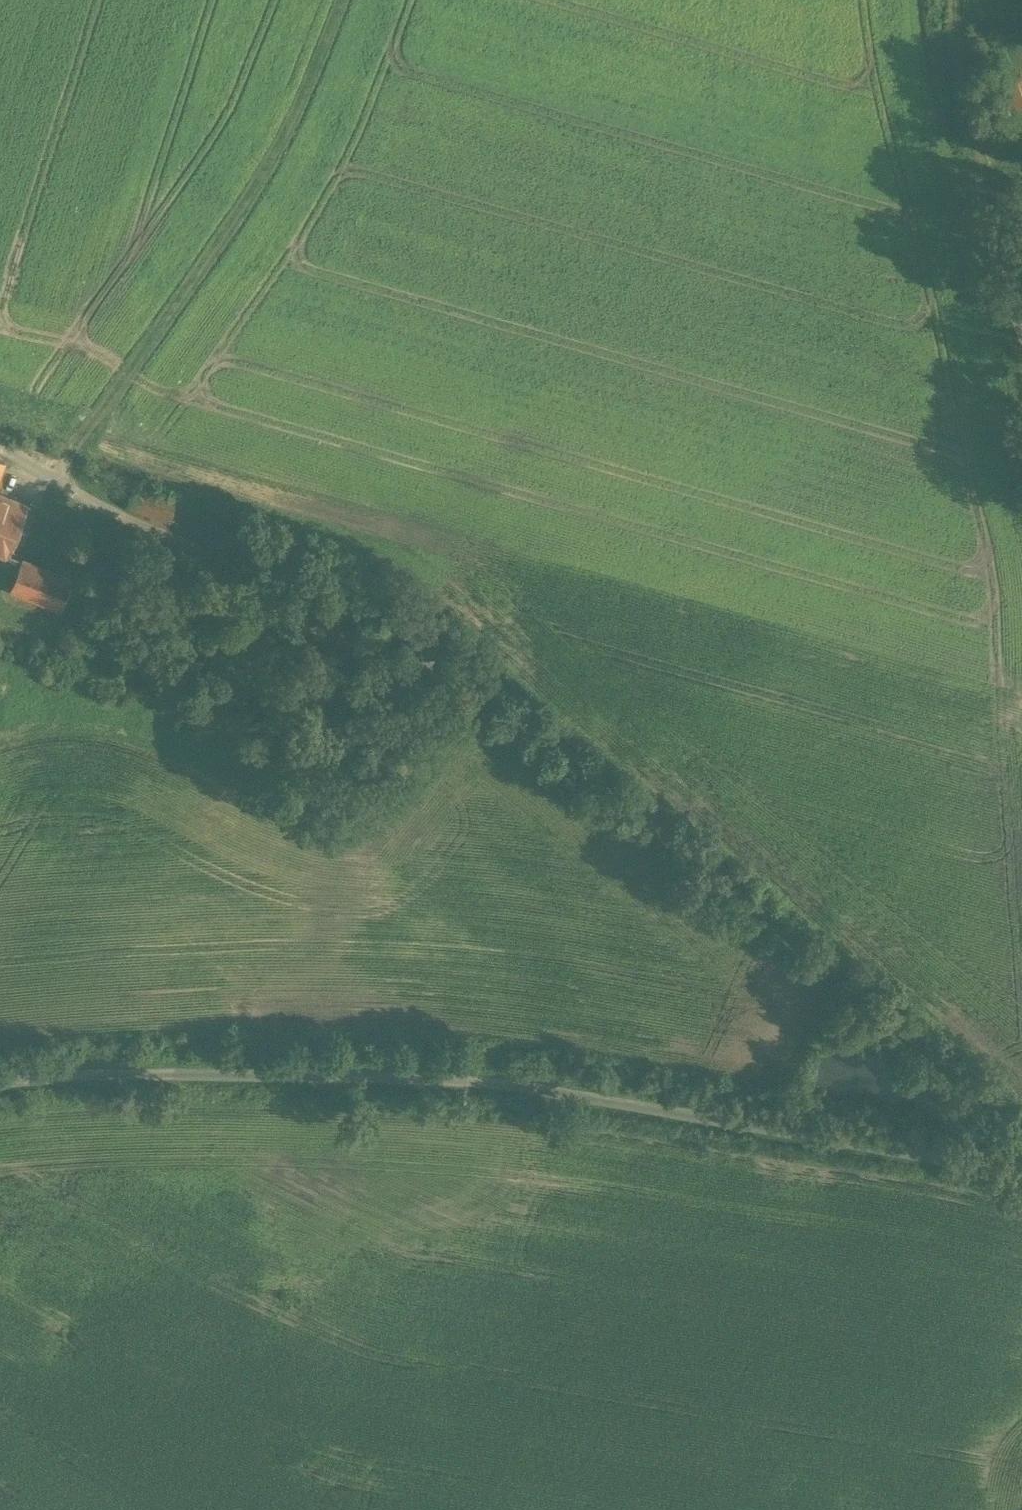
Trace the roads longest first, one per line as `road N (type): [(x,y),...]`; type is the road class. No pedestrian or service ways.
road 1 (unclassified): [(1021,1165),(501,1091),(116,1065),(0,1083)]
road 2 (track): [(1009,295),(954,0)]

